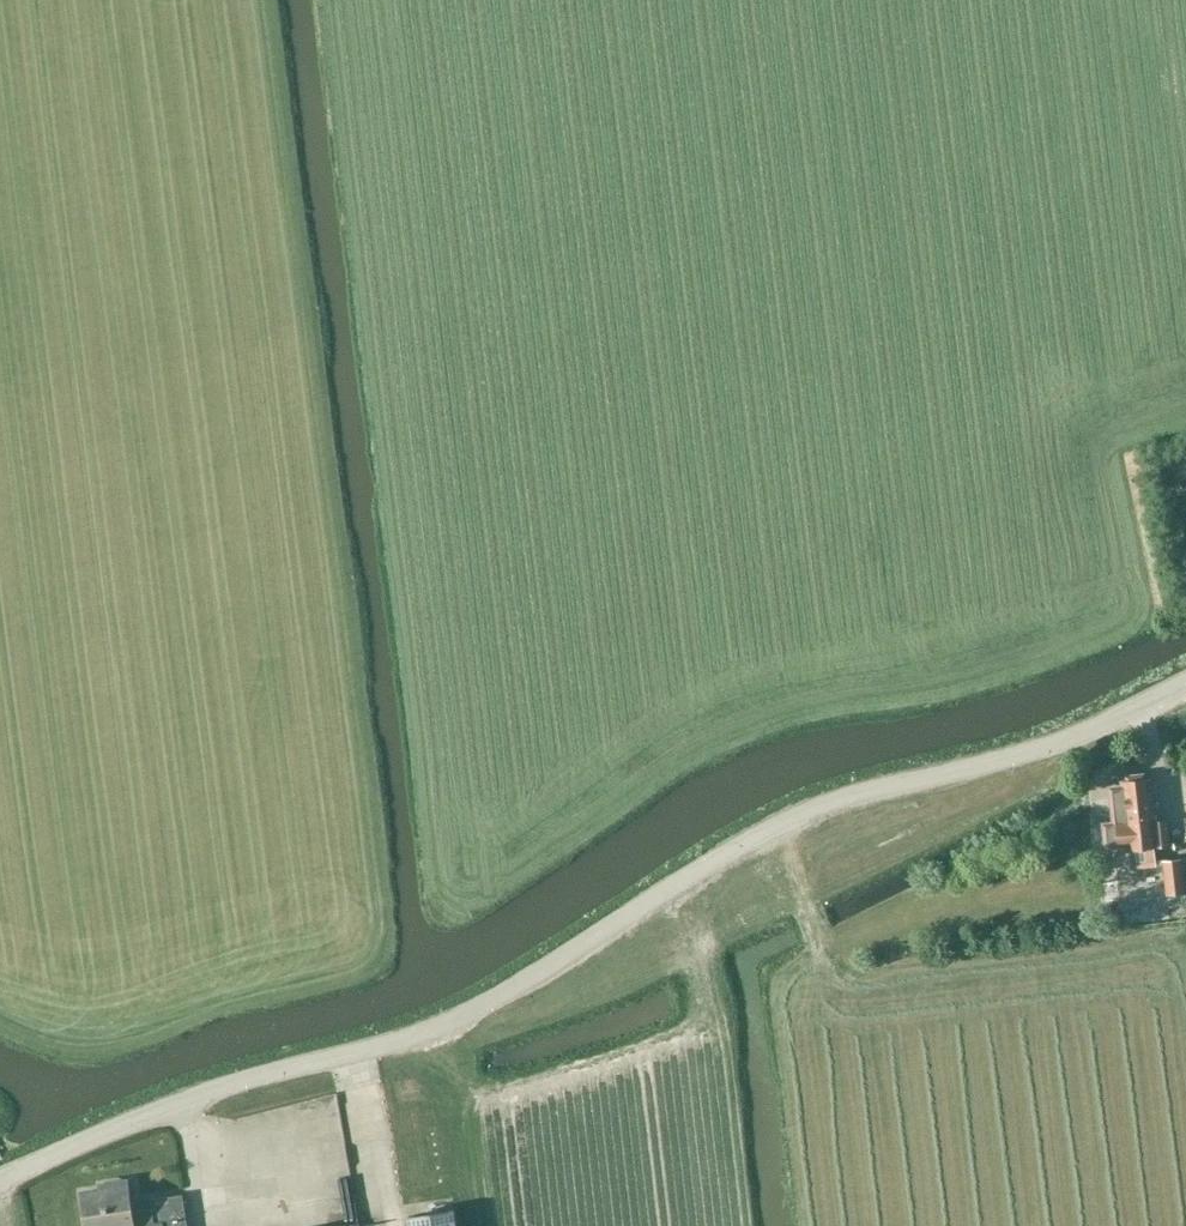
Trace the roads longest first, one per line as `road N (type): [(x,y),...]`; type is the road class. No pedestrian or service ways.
road 1 (unclassified): [(0,1185),(162,1107),(441,1028),(795,814),(1021,758),(1185,682)]

